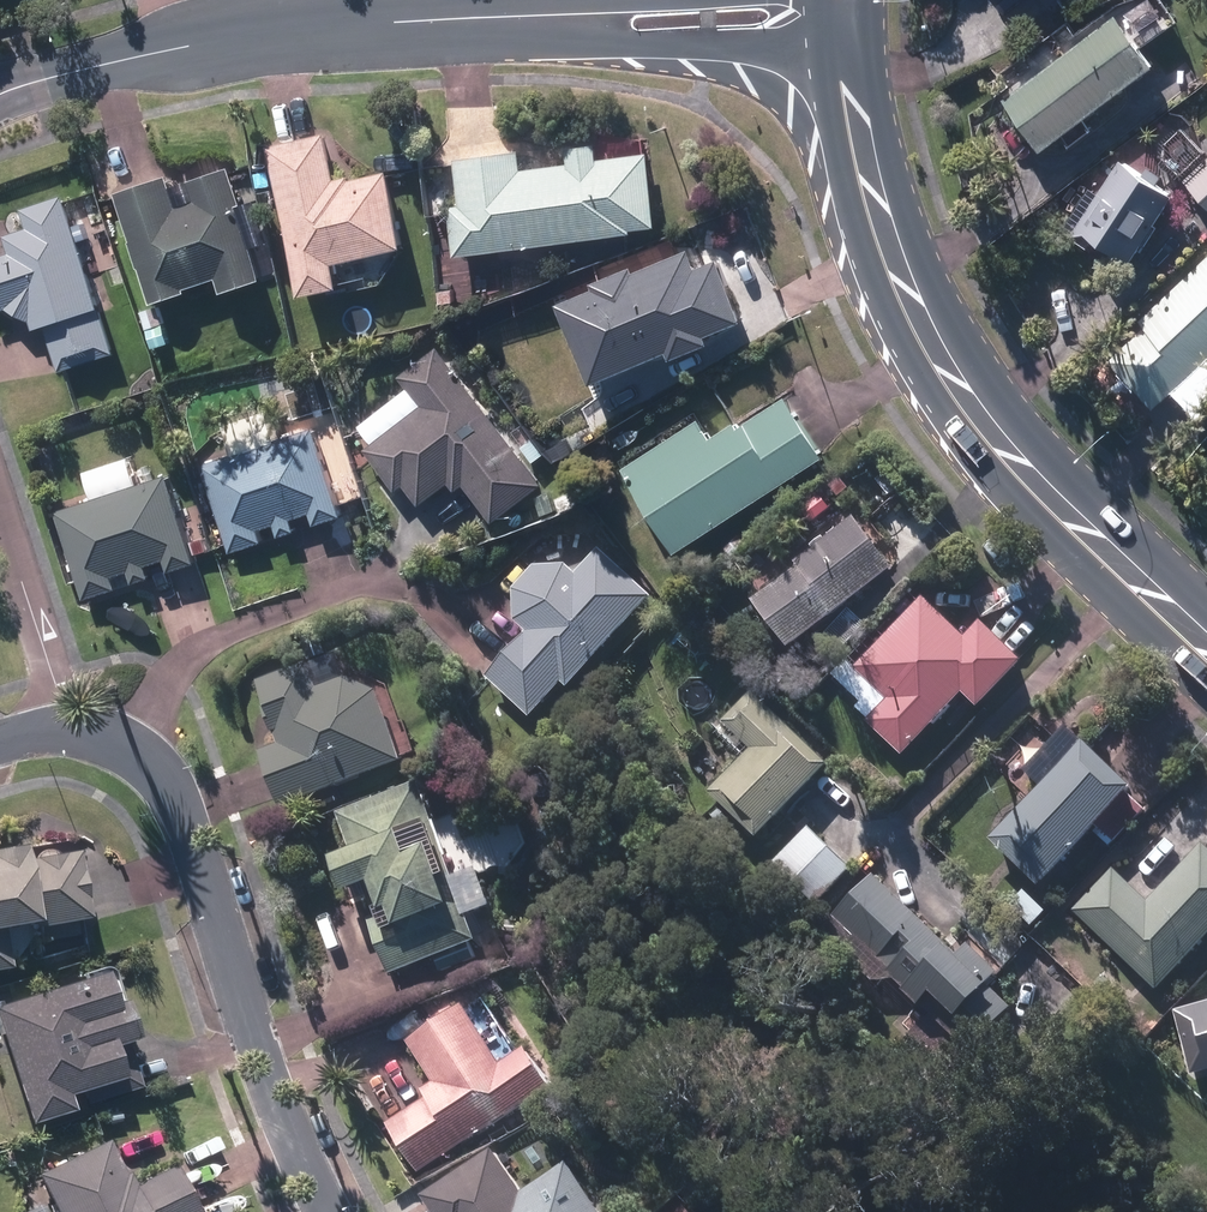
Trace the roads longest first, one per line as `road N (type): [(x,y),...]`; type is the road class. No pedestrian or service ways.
road 1 (secondary): [(841,43),(881,214),(938,350),(998,436),(1206,637)]
road 2 (residential): [(333,1211),(296,1139),(176,794),(125,742),(69,730)]
road 3 (residential): [(11,89),(246,35),(376,23)]
road 4 (residential): [(841,43),(632,47),(559,15)]
road 5 (residential): [(0,517),(69,730)]
road 6 (residential): [(376,23),(559,15)]

